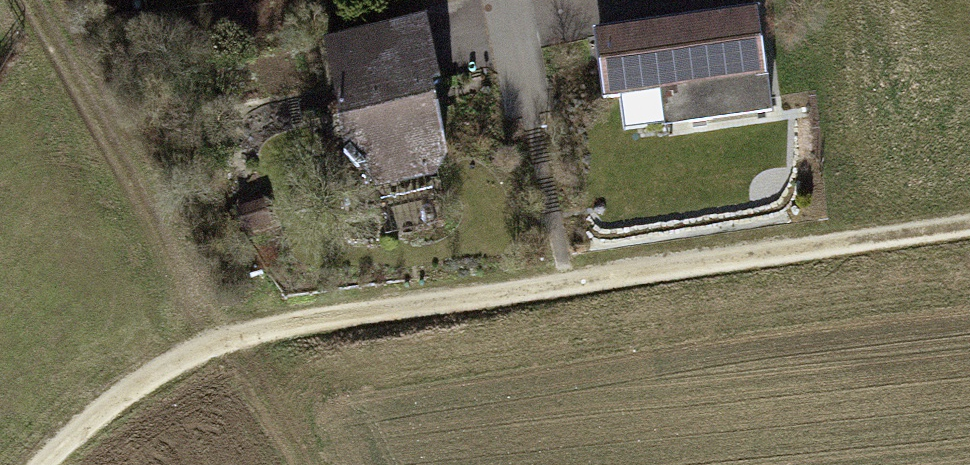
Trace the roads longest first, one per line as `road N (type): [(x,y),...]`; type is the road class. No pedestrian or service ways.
road 1 (track): [(969,225),(307,319),(222,343),(121,397),(44,464)]
road 2 (track): [(27,0),(222,343)]

